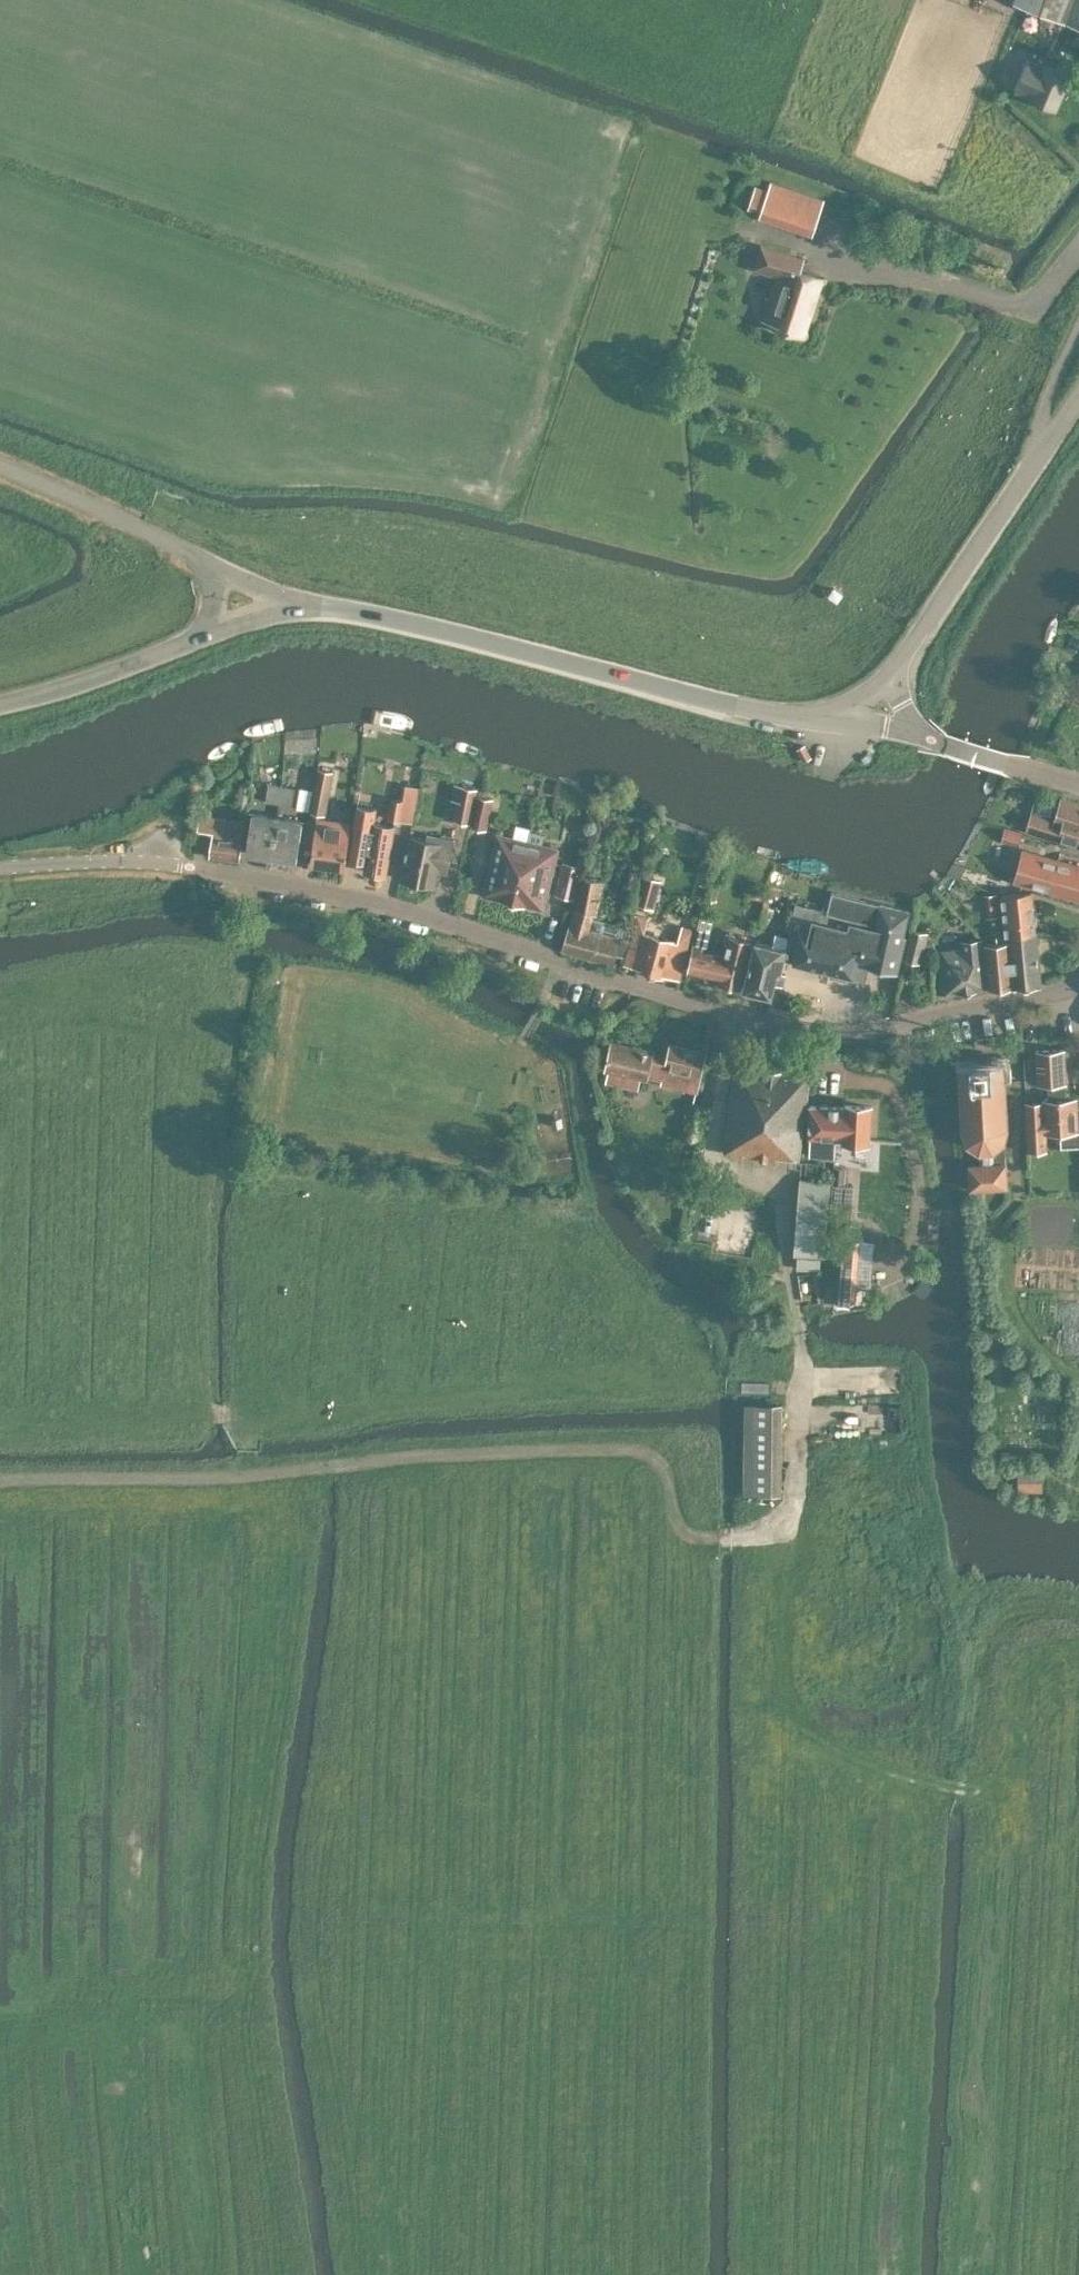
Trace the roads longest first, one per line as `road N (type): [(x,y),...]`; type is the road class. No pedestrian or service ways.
road 1 (track): [(774,1179),(803,1339),(801,1459),(788,1510),(742,1529),(690,1528),(674,1518),(664,1464),(631,1448),(0,1480)]
road 2 (residential): [(173,862),(362,895),(802,1032),(914,1025),(1078,981)]
road 3 (tertiary): [(816,715),(778,715),(476,638),(297,603)]
road 4 (tertiary): [(1036,455),(889,672)]
road 5 (tertiary): [(215,565),(0,467)]
road 6 (tertiary): [(206,632),(0,700)]
road 7 (unclassified): [(0,865),(173,862)]

